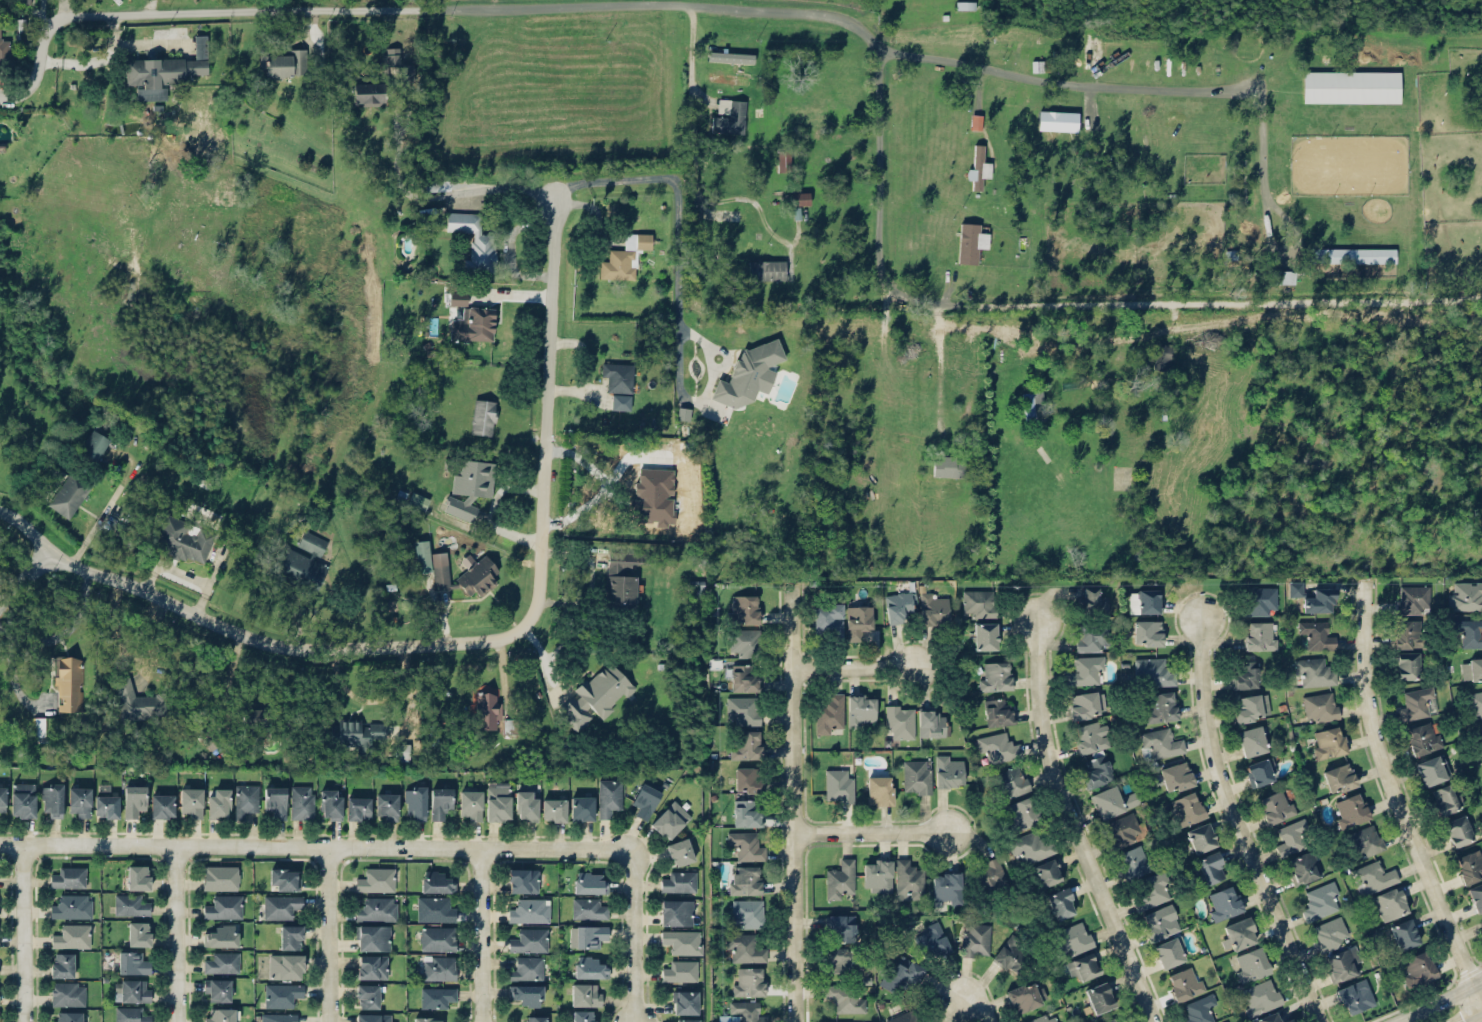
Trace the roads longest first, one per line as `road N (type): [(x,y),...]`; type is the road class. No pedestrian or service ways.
road 1 (residential): [(0,96),(32,90),(53,32),(83,13),(691,6),(841,16),(871,43),(877,68),(883,279),(903,299),(953,306)]
road 2 (residential): [(0,506),(87,569),(287,646),(457,642),(523,630),(545,591),(561,187)]
road 3 (residential): [(0,844),(483,849)]
road 4 (residential): [(1481,1004),(1377,749),(1365,685),(1362,581)]
road 5 (residential): [(802,1021),(799,585)]
road 6 (residential): [(1203,615),(1203,701),(1217,767),(1320,1021)]
road 7 (residential): [(1158,1021),(1051,757),(1038,620)]
road 8 (residential): [(483,849),(628,851),(635,1021)]
road 9 (residential): [(25,1021),(24,844)]
road 10 (residential): [(178,1021),(175,846)]
road 11 (residential): [(326,847),(328,1021)]
road 12 (residential): [(481,1021),(483,849)]
road 13 (residential): [(561,187),(433,192),(411,204)]
road 14 (residential): [(801,830),(952,830)]

